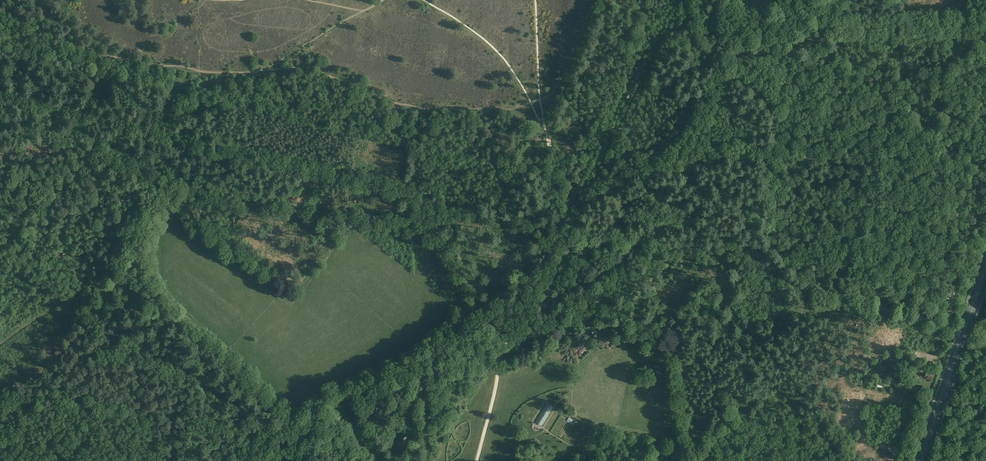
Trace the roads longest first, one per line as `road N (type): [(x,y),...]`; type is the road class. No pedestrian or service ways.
road 1 (track): [(453,208),(0,97)]
road 2 (track): [(917,318),(818,300),(739,248),(560,233)]
road 3 (track): [(887,166),(782,154),(810,98),(829,86),(902,75),(985,90)]
road 4 (track): [(922,281),(851,276),(821,261),(802,236),(782,154),(683,154)]
road 5 (track): [(278,63),(249,72),(164,68),(84,49),(0,15)]
road 6 (track): [(278,63),(415,108),(530,102)]
road 7 (track): [(474,306),(406,368),(335,401),(317,438),(282,419)]
road 8 (track): [(985,180),(887,166),(842,305)]
road 9 (track): [(560,233),(505,345),(477,460)]
road 10 (track): [(674,0),(579,194)]
road 11 (primary): [(922,460),(985,269)]

